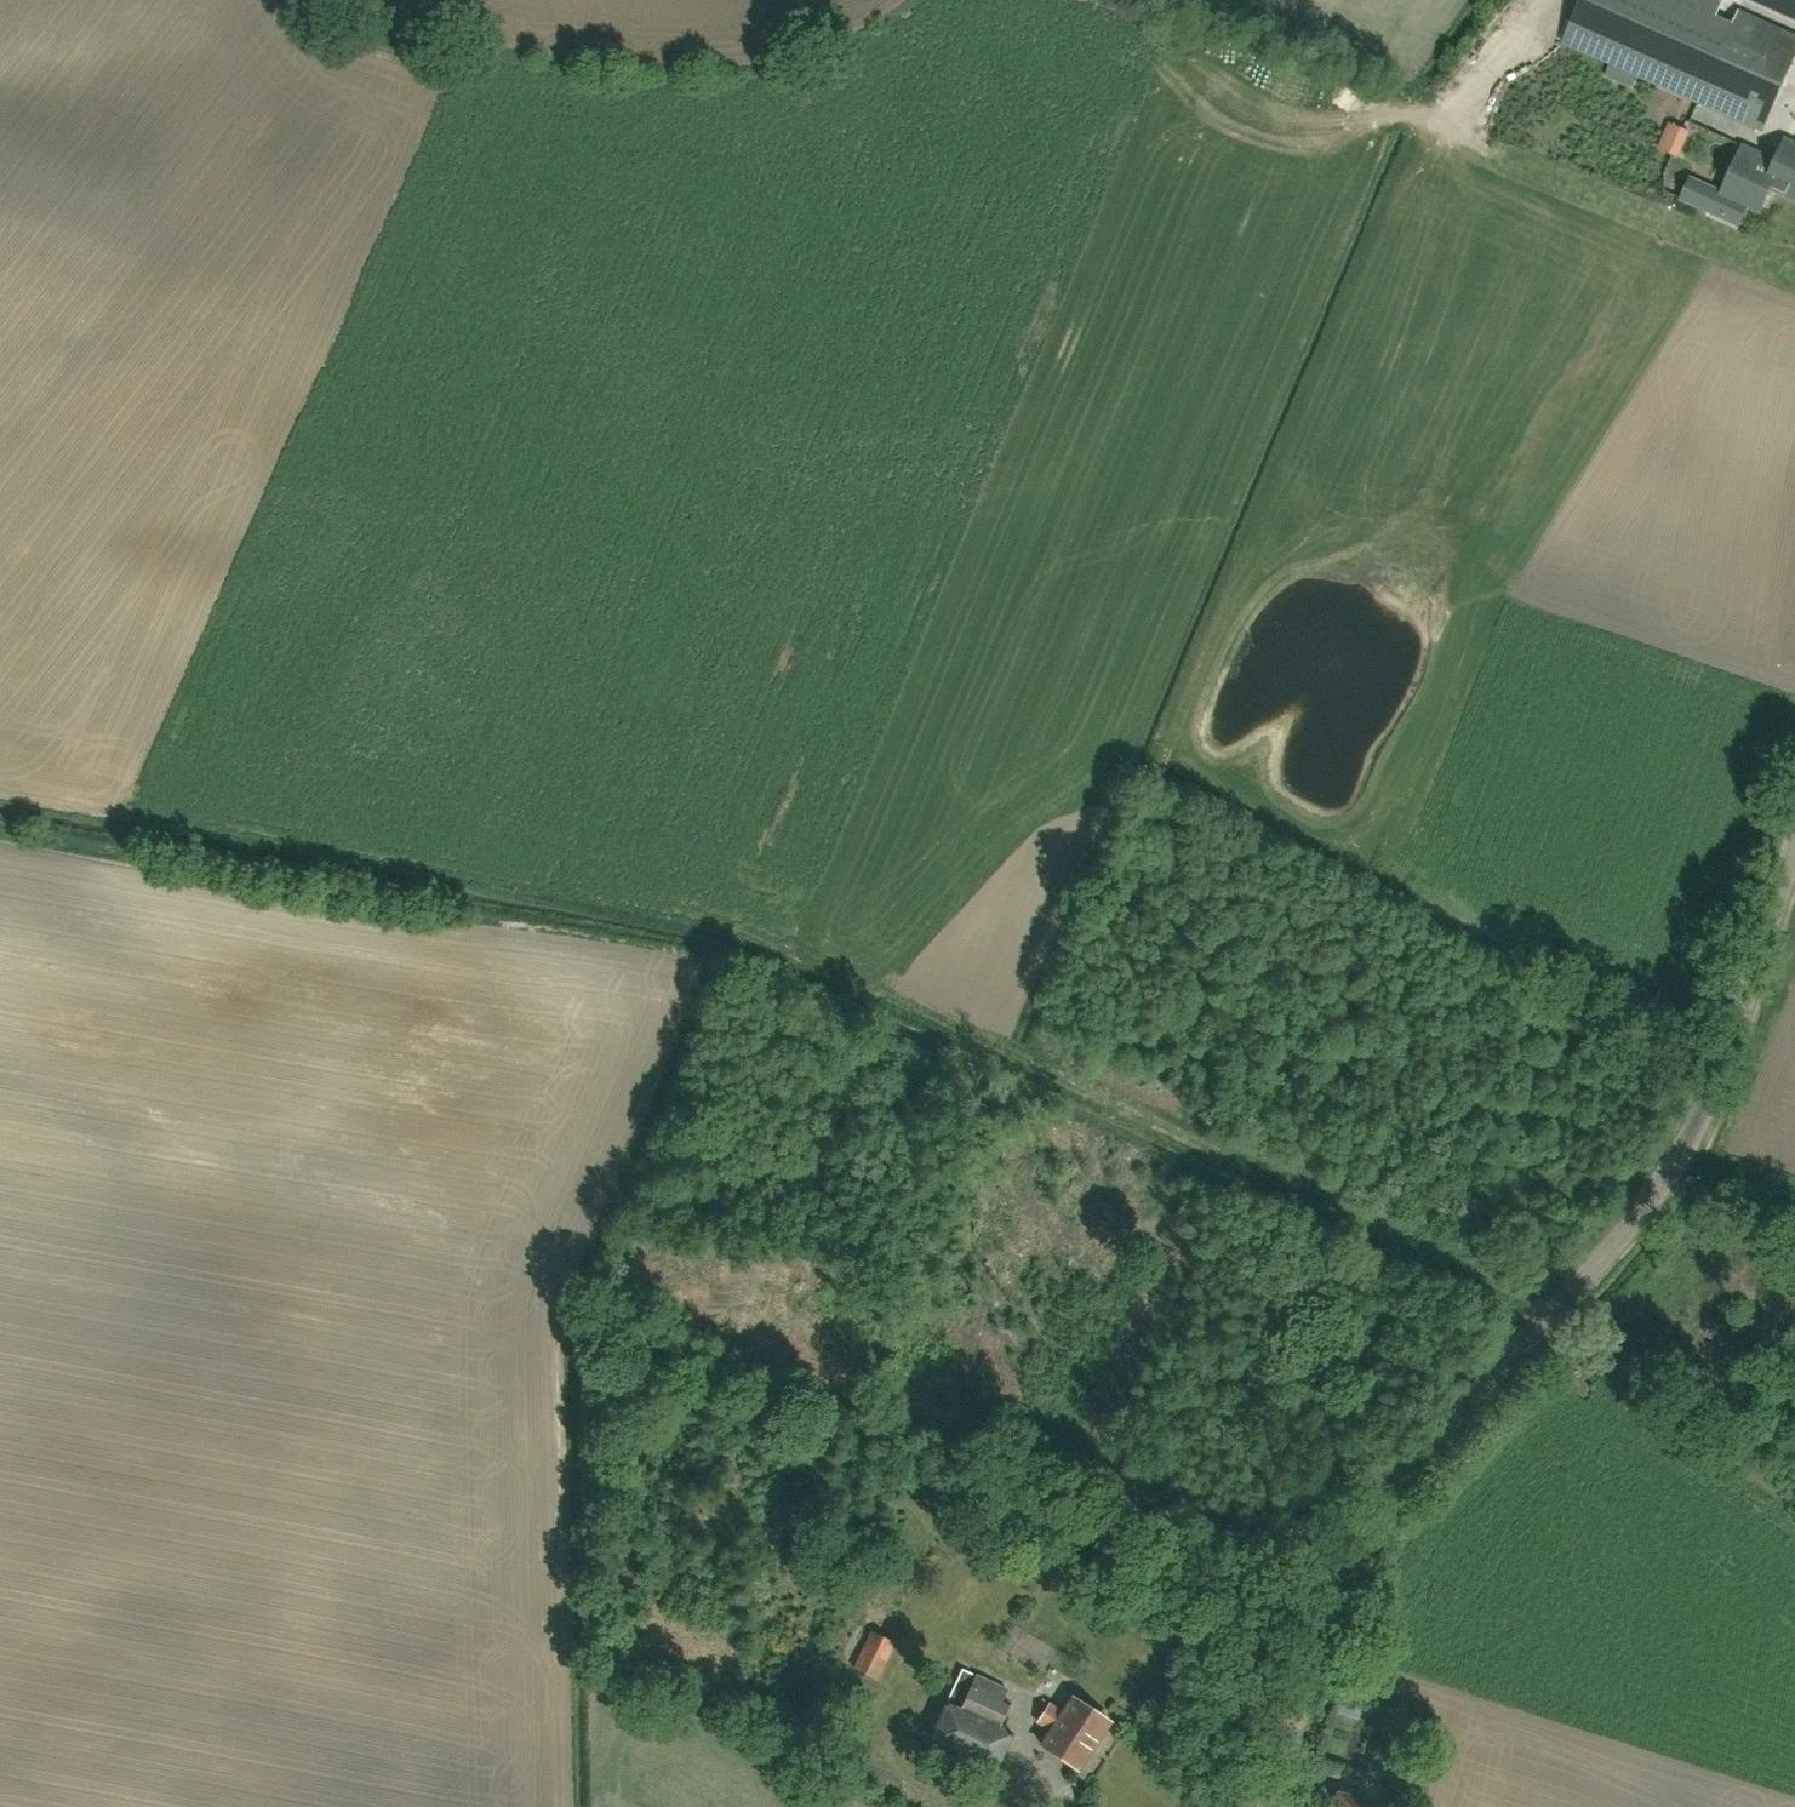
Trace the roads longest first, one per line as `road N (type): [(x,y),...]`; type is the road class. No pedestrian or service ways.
road 1 (unclassified): [(1271,1806),(1353,1545),(1533,1336),(1681,1137),(1750,990),(1794,830)]

